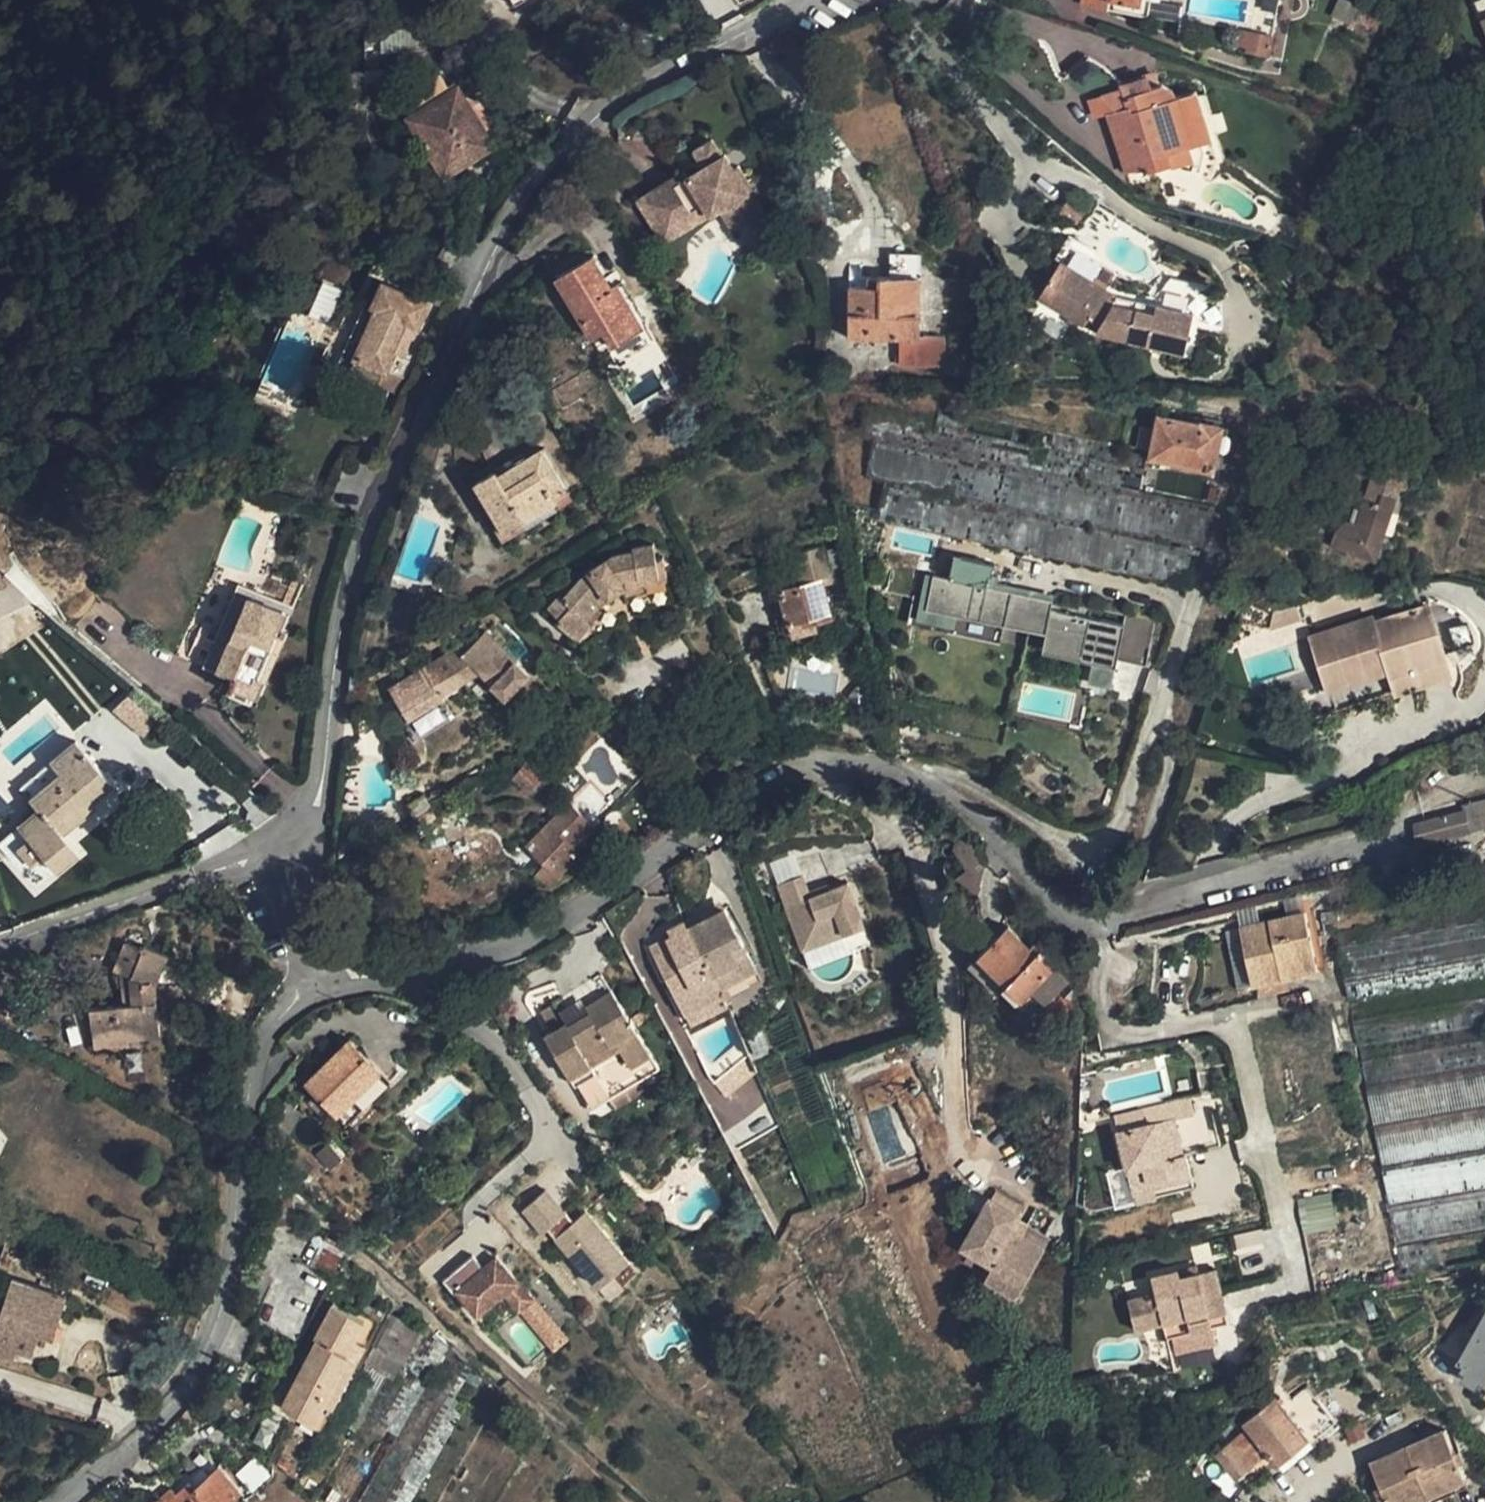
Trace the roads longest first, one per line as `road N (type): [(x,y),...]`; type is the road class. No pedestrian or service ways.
road 1 (residential): [(300,987),(491,949),(566,913),(759,784),(817,763),(895,768),(986,821),(1045,896),(1083,922),(1388,838)]
road 2 (residential): [(275,843),(297,830),(315,803),(341,612),(363,527),(493,253),(590,109),(809,0)]
road 3 (residential): [(59,1501),(168,1402),(213,1339),(234,1243),(246,1108),(266,1031),(300,987)]
road 4 (residential): [(0,942),(275,843)]
road 5 (residential): [(300,987),(294,883),(275,843)]

